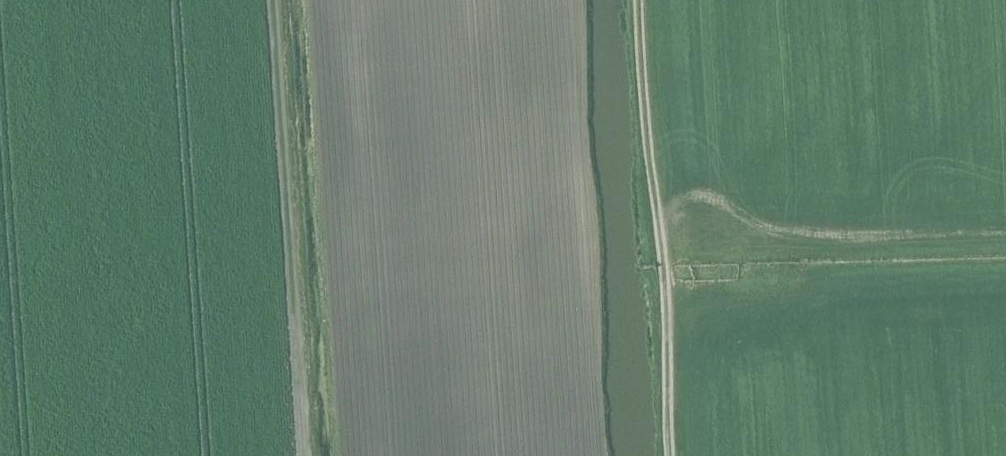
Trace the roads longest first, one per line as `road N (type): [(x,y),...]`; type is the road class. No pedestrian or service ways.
road 1 (track): [(666,455),(637,0)]

